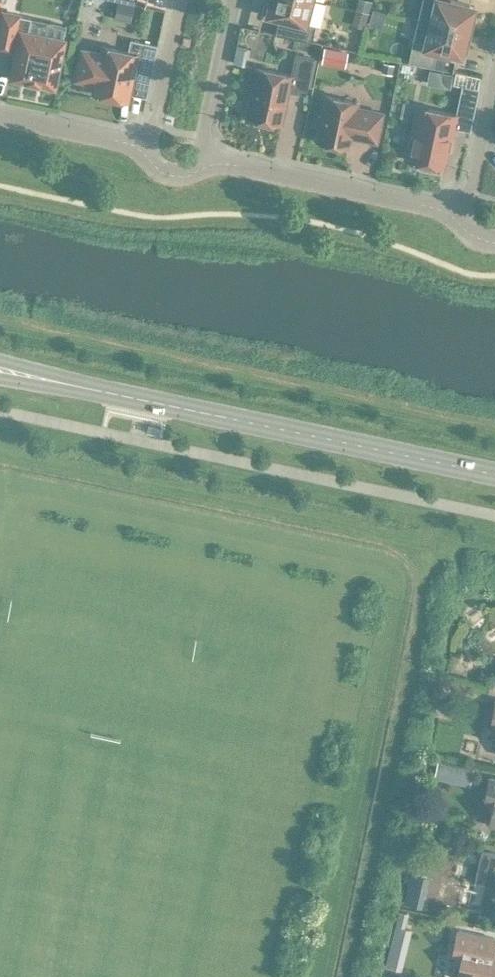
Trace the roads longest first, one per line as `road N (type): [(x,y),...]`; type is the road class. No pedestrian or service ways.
road 1 (secondary): [(0,371),(494,475)]
road 2 (residential): [(201,163),(464,217)]
road 3 (residential): [(201,163),(235,0)]
road 4 (residential): [(186,0),(149,150)]
road 5 (residential): [(0,117),(149,150)]
road 6 (residential): [(494,79),(464,217)]

